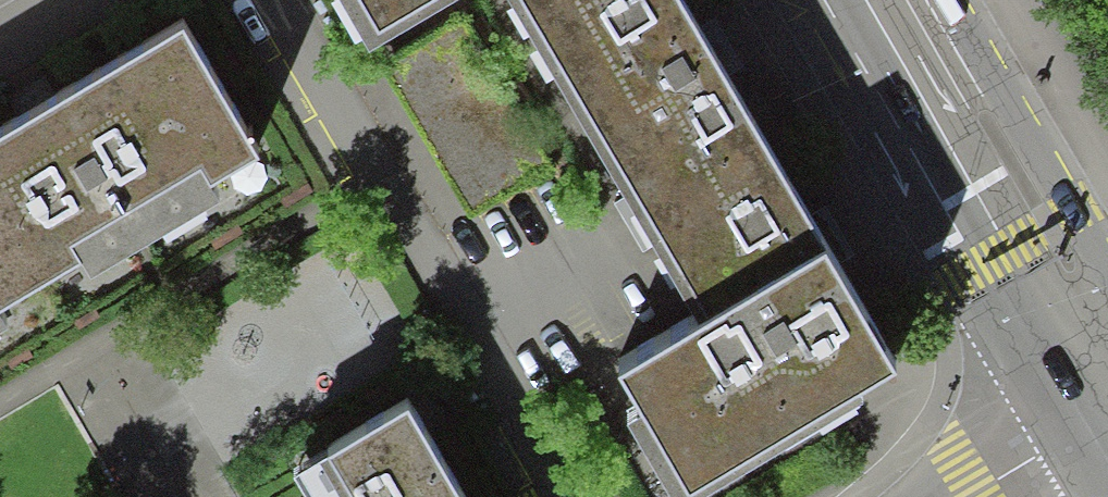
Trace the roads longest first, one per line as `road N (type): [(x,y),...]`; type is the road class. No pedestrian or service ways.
road 1 (primary): [(885,0),(1107,378)]
road 2 (residential): [(972,496),(1107,422)]

